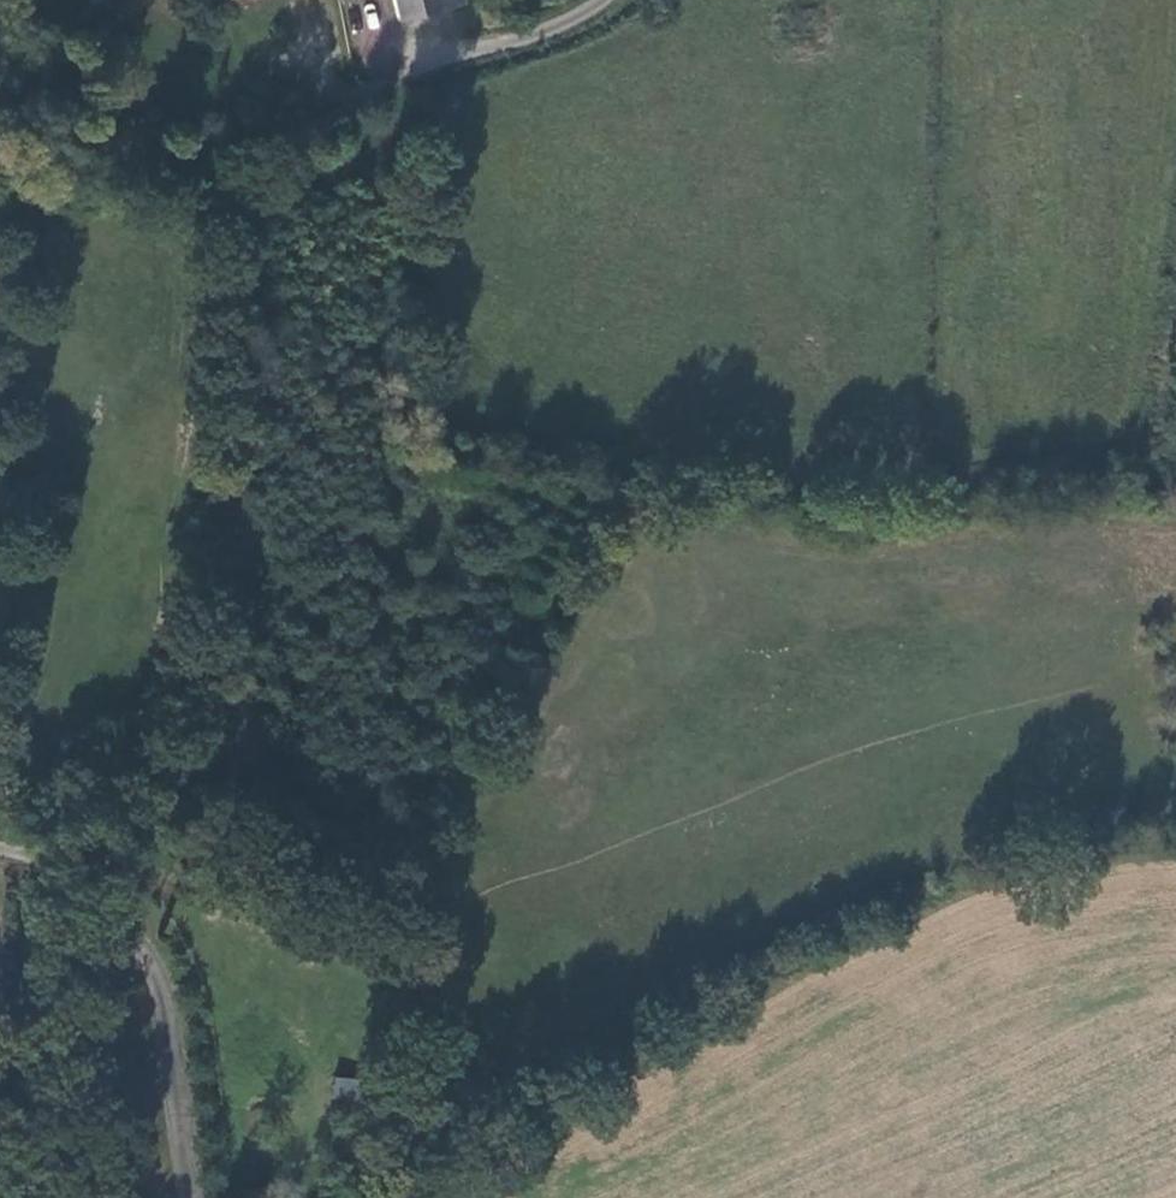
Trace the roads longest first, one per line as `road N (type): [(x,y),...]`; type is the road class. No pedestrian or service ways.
road 1 (track): [(44,860),(25,1175),(37,1197)]
road 2 (unclassified): [(603,0),(547,30),(381,84)]

